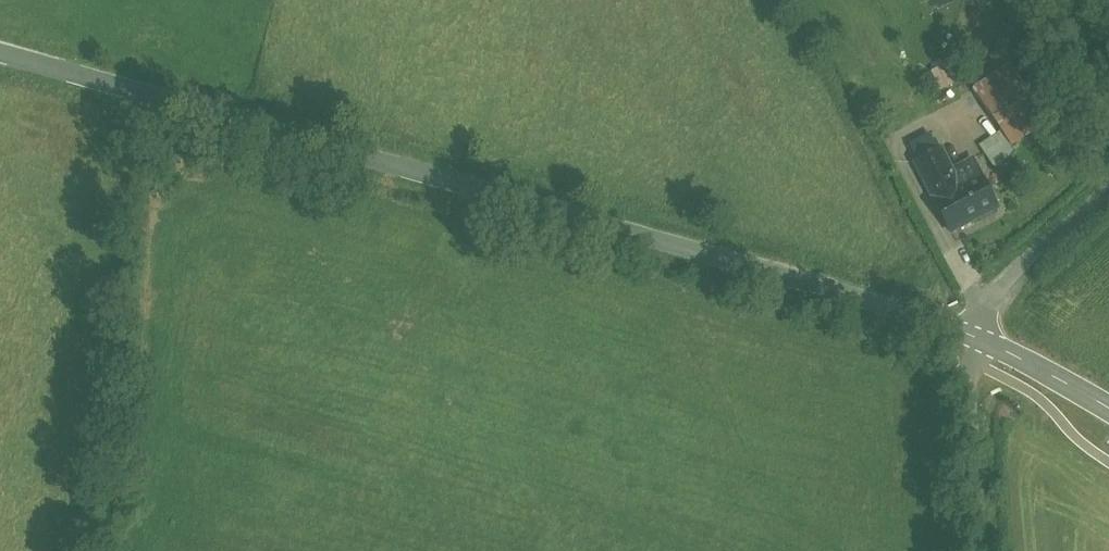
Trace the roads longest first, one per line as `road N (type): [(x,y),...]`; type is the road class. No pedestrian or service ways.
road 1 (tertiary): [(977,338),(0,43)]
road 2 (residential): [(981,550),(971,363),(977,338)]
road 3 (unclassified): [(1108,189),(989,301),(977,338)]
road 4 (tertiary): [(1108,405),(977,338)]

